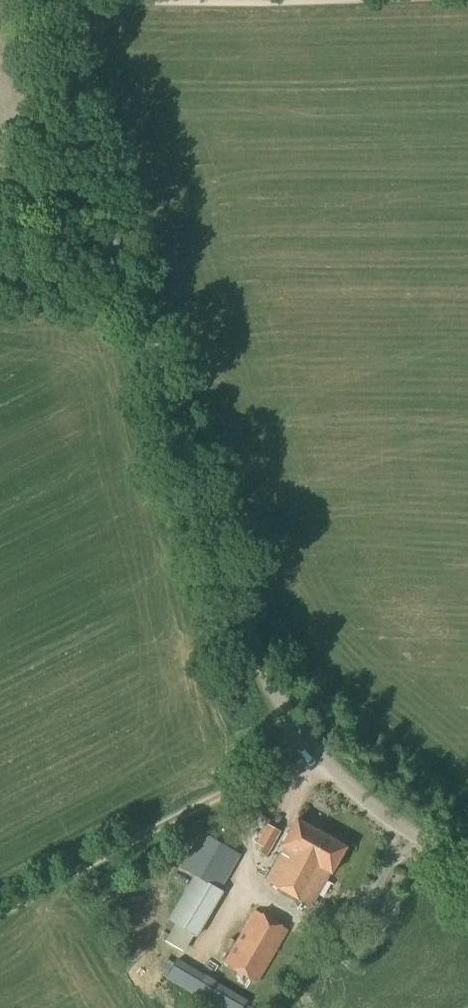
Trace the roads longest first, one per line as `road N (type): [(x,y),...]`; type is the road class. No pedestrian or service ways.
road 1 (unclassified): [(467,862),(365,801),(285,709),(259,664),(41,0)]

